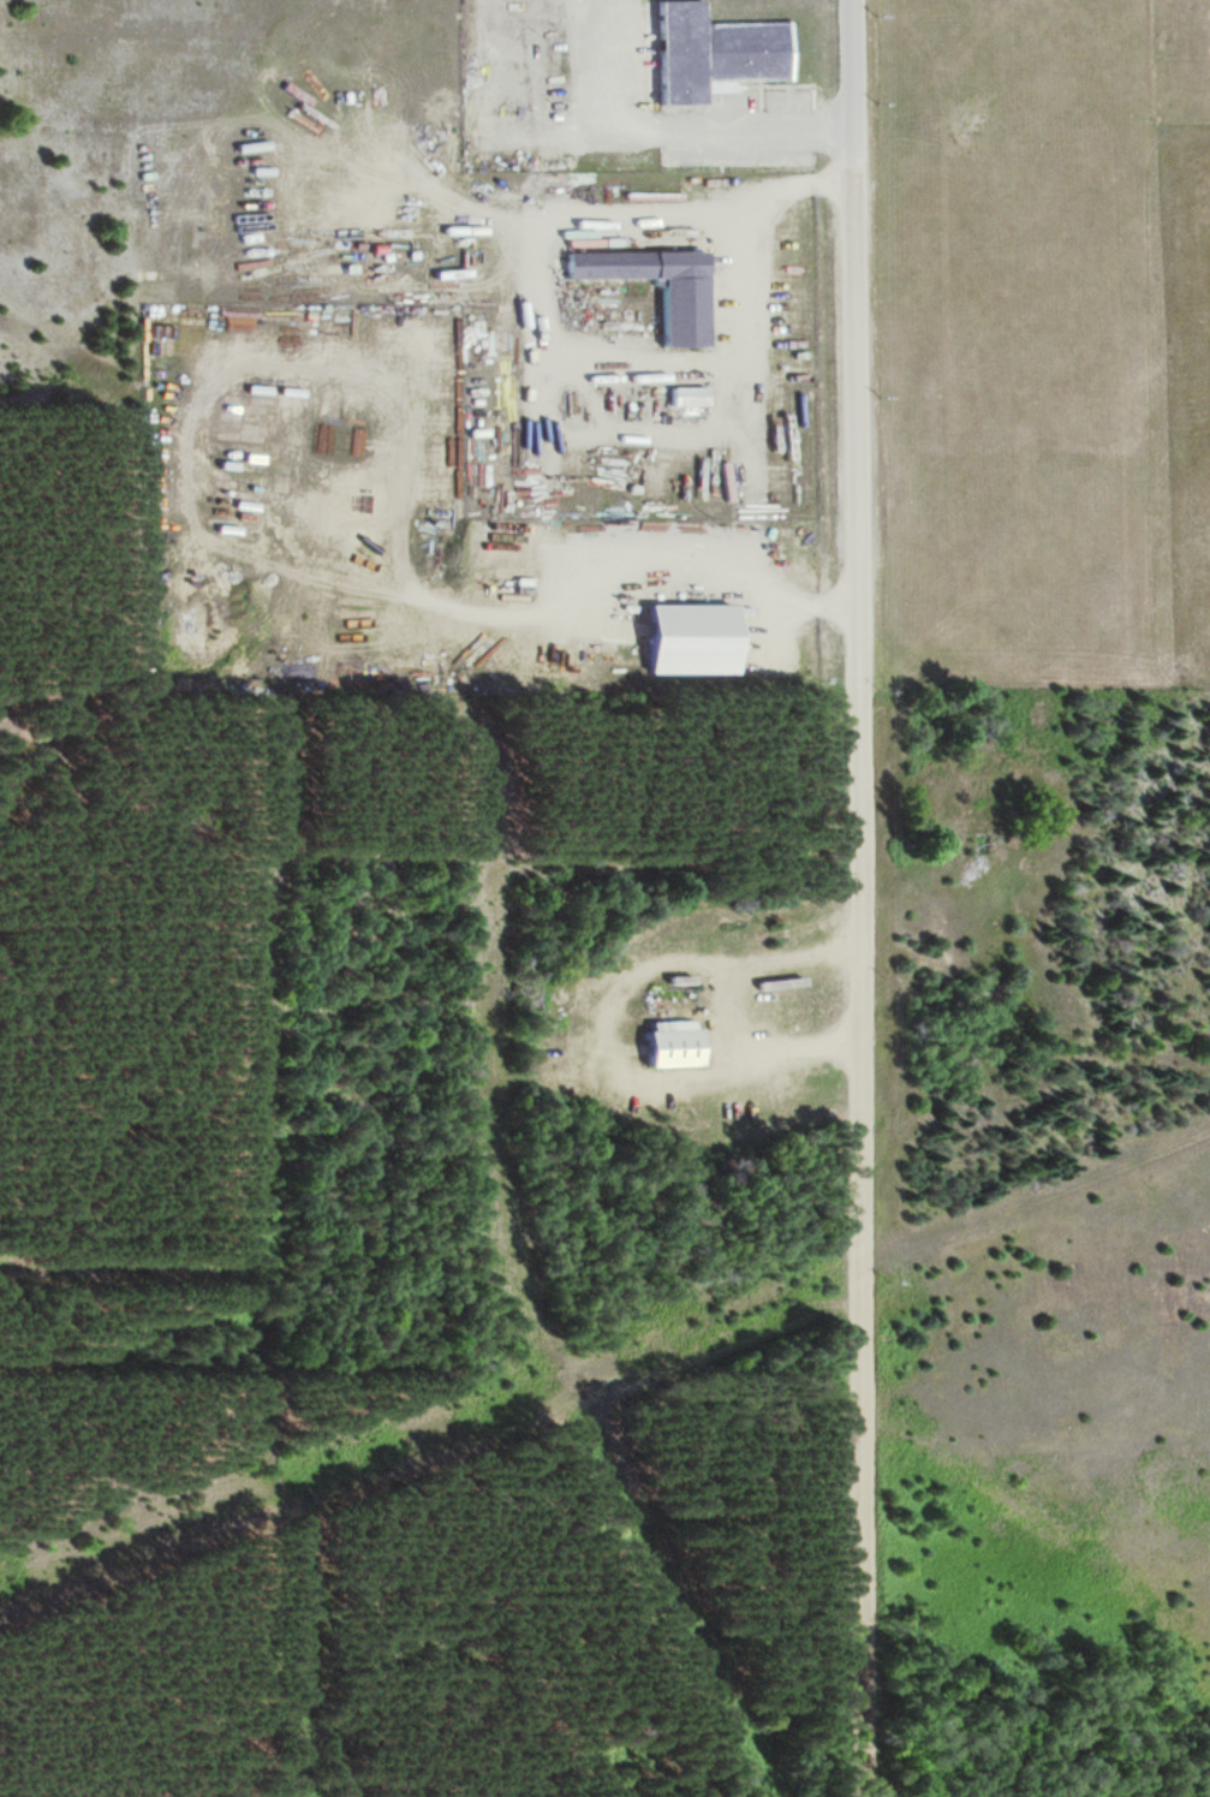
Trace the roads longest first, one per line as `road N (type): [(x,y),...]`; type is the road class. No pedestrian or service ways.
road 1 (residential): [(866,1796),(848,0)]

